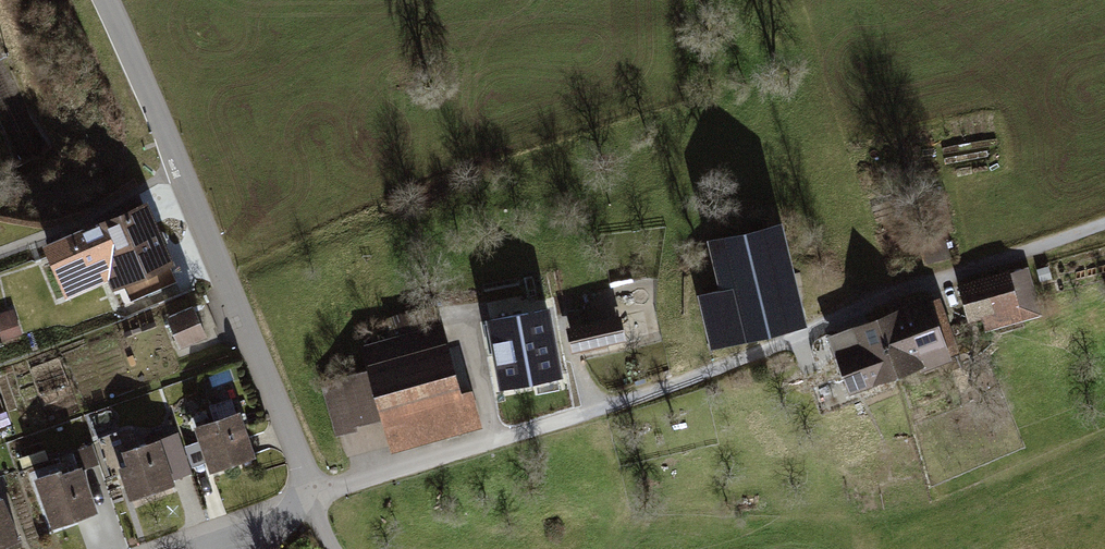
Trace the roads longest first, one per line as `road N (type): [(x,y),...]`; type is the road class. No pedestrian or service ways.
road 1 (unclassified): [(1104,224),(872,301),(749,358),(308,500)]
road 2 (residential): [(115,0),(233,269),(308,500)]
road 3 (residential): [(308,500),(164,548)]

